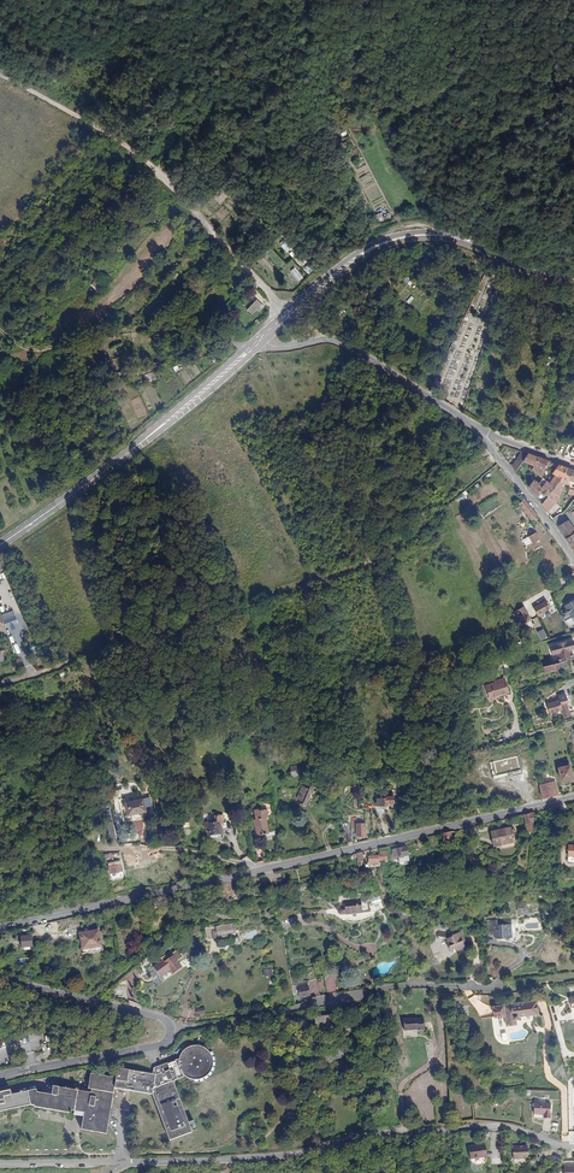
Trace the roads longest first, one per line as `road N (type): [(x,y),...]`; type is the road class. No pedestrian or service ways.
road 1 (residential): [(0,1163),(297,1154),(361,1137),(482,1125),(573,1148)]
road 2 (track): [(289,314),(149,163),(0,73)]
road 3 (residential): [(170,1028),(392,990),(498,991),(526,953)]
road 4 (secondary): [(573,274),(526,272),(444,238),(392,240),(341,269),(262,338)]
road 5 (secondary): [(262,338),(162,425),(0,544)]
road 6 (tertiary): [(573,798),(263,868)]
road 7 (tertiary): [(263,868),(0,927)]
road 8 (track): [(249,349),(147,330),(36,351),(0,330)]
road 9 (residential): [(262,338),(276,347),(341,342),(480,434)]
road 10 (tertiary): [(170,1028),(158,1048),(0,1076)]
road 11 (tertiary): [(0,982),(161,1018),(170,1028)]
road 12 (unclassified): [(263,868),(200,852),(89,849)]
road 13 (residential): [(480,434),(573,562)]
road 14 (track): [(573,1144),(567,1091),(551,1075),(546,1006)]

